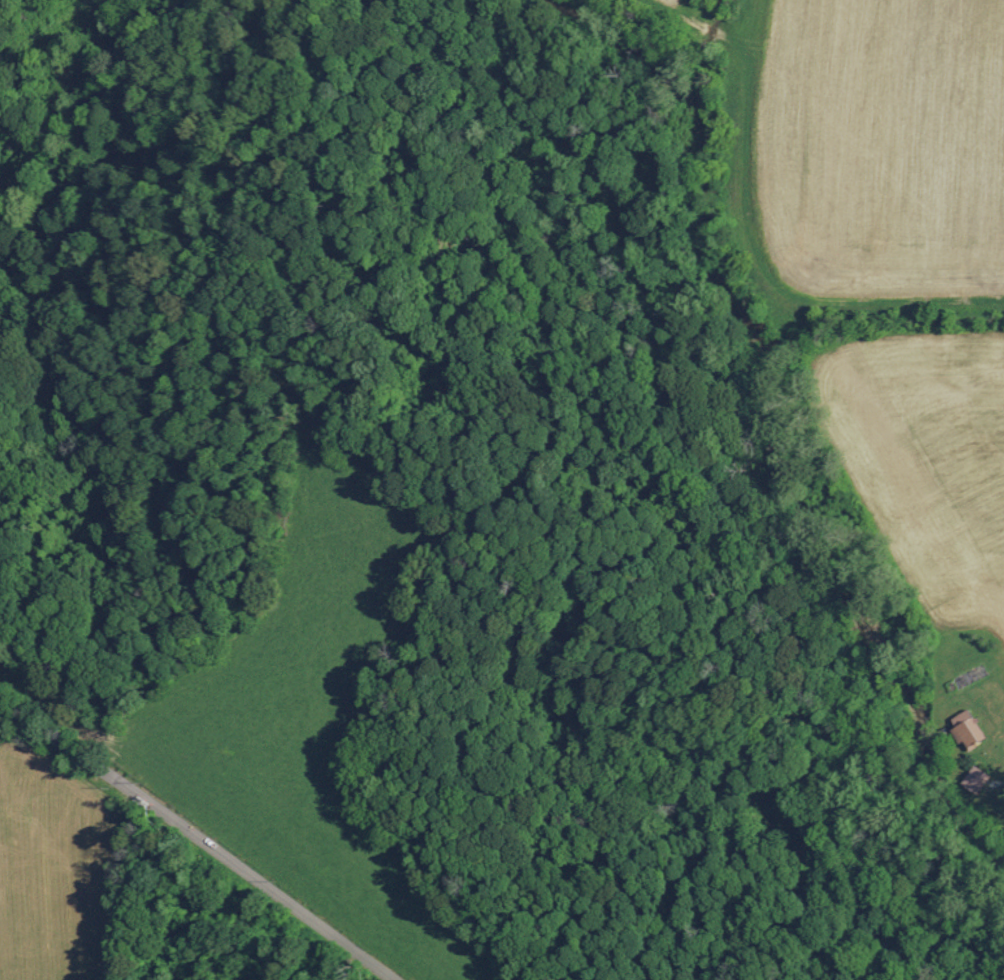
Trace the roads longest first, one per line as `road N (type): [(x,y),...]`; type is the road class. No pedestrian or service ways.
road 1 (residential): [(0,704),(391,979)]

